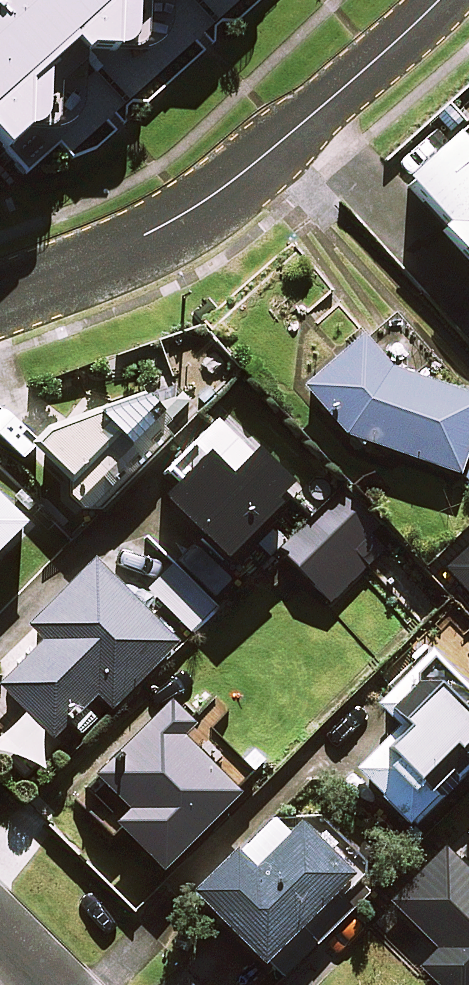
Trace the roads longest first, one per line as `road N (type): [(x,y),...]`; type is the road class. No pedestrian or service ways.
road 1 (residential): [(0,298),(203,205),(443,0)]

